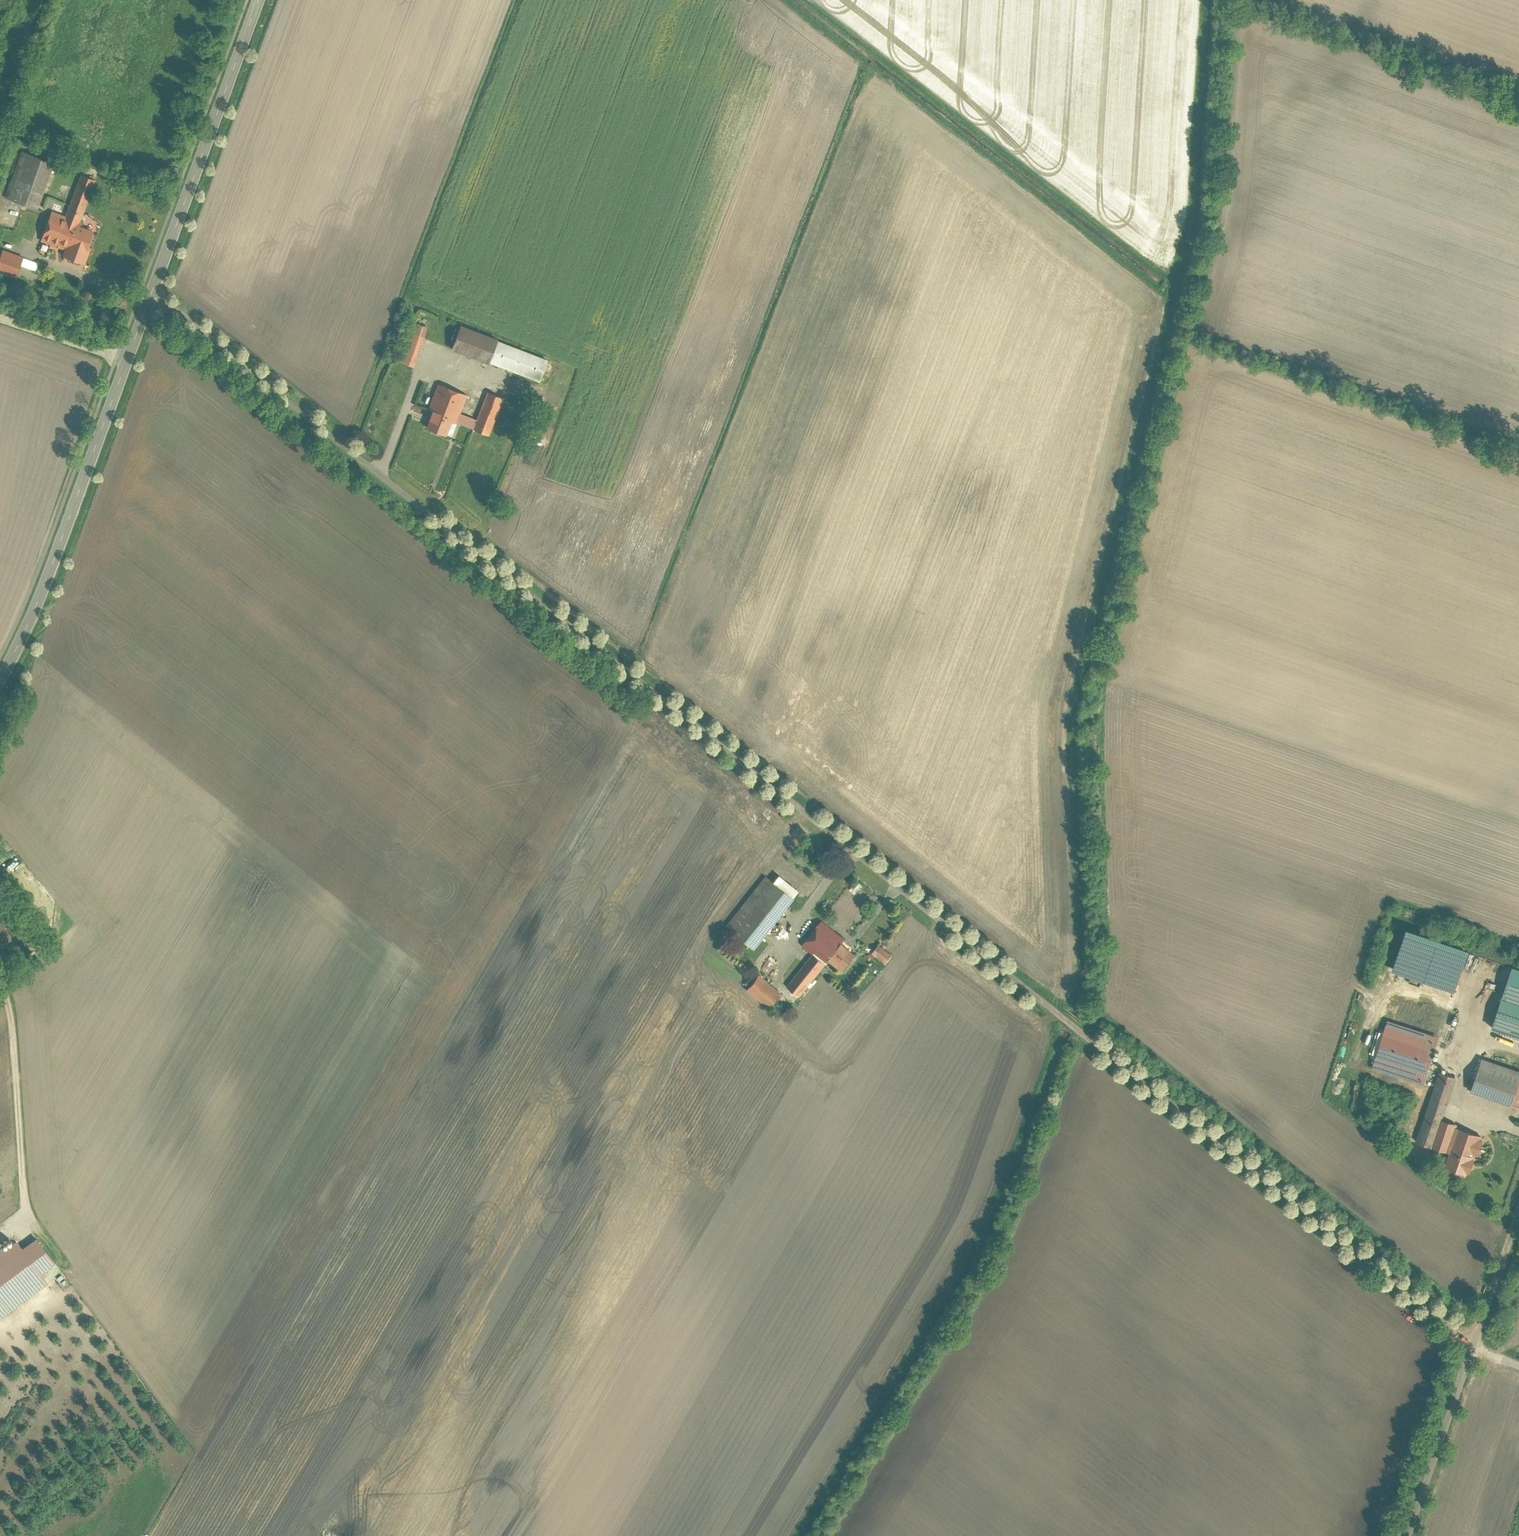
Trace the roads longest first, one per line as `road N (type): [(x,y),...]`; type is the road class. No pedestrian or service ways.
road 1 (unclassified): [(151,291),(1474,1343)]
road 2 (tertiary): [(151,291),(44,586),(0,680)]
road 3 (tertiary): [(258,0),(151,291)]
road 4 (unclassified): [(1518,1210),(1474,1343)]

